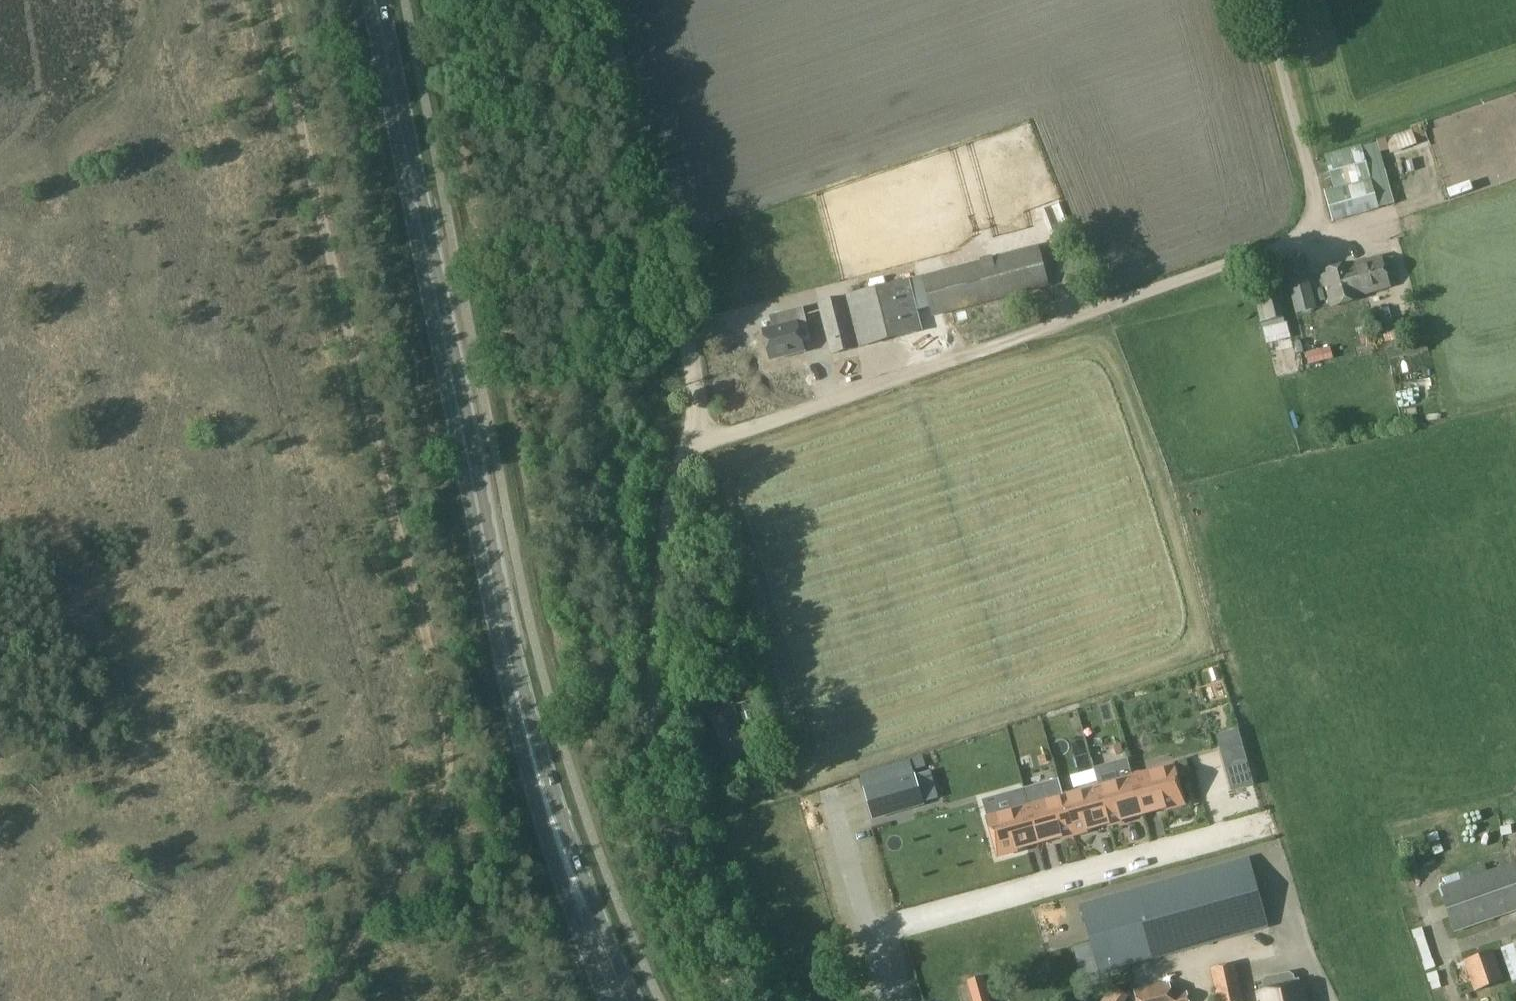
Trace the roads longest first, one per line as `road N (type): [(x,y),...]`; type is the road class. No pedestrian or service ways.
road 1 (track): [(605,0),(697,407),(680,461),(652,726),(675,837),(737,1000)]
road 2 (track): [(685,442),(1310,238),(1318,203),(1265,0)]
road 3 (primary): [(500,613),(374,0)]
road 4 (track): [(889,1000),(867,930),(1260,827)]
road 5 (primary): [(635,1000),(579,862),(500,613)]
road 6 (primary): [(500,613),(524,759),(608,1000)]
road 7 (track): [(1323,1000),(1289,935),(1153,972)]

